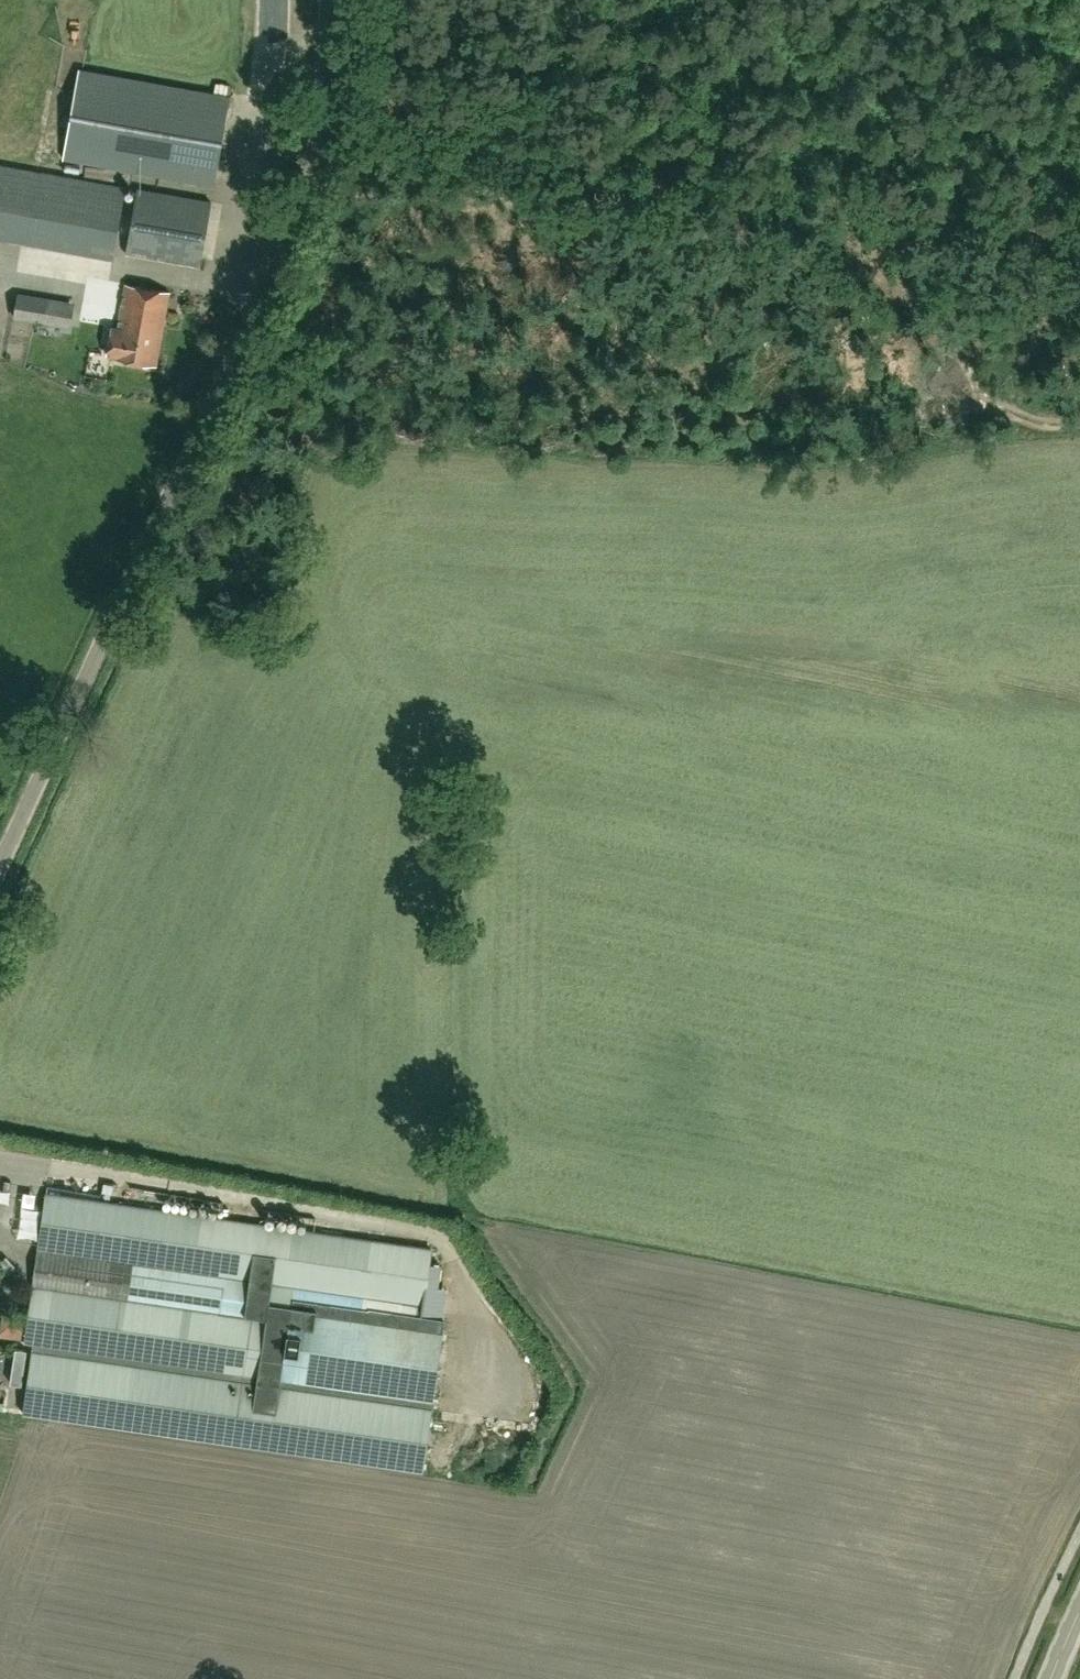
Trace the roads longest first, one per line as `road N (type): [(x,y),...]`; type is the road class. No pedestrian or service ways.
road 1 (unclassified): [(0,866),(295,218),(319,132),(327,0)]

